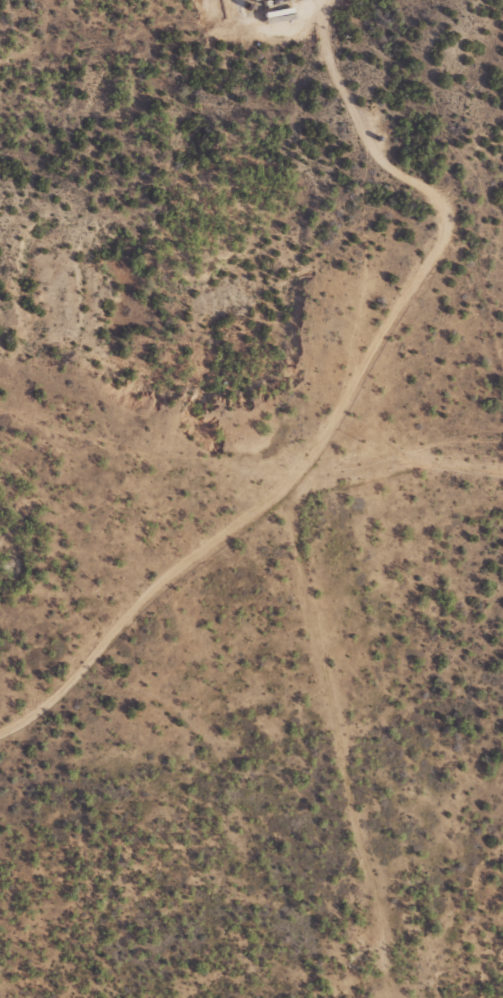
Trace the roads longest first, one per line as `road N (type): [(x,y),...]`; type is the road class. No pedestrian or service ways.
road 1 (track): [(0,730),(94,693),(119,643),(246,556),(276,551),(327,424),(419,308),(420,198),(345,98),(350,0)]
road 2 (track): [(380,997),(383,964),(332,852),(282,836),(180,734),(94,693)]
road 3 (track): [(276,551),(332,852)]
road 4 (track): [(353,391),(396,468),(450,489),(502,492)]

